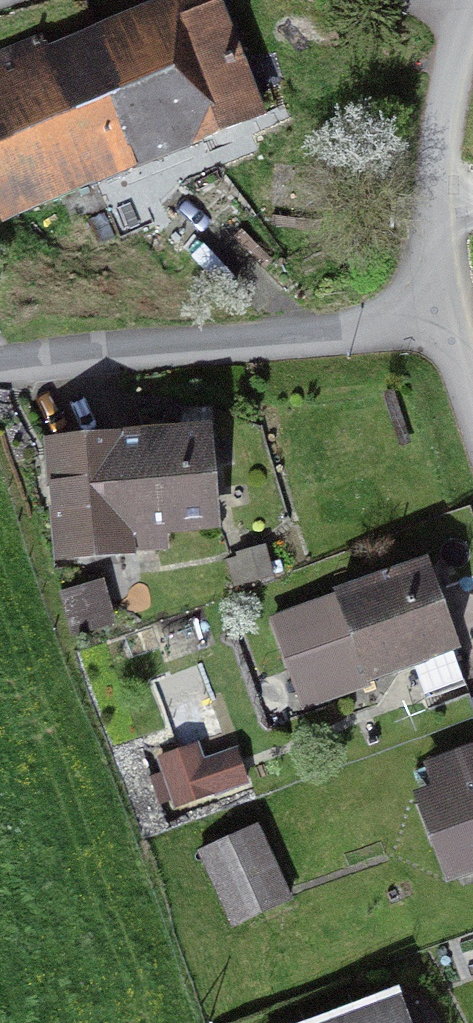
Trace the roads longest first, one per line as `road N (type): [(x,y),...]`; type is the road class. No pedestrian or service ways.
road 1 (residential): [(0,359),(349,307),(446,304)]
road 2 (residential): [(472,1),(450,87),(440,191)]

